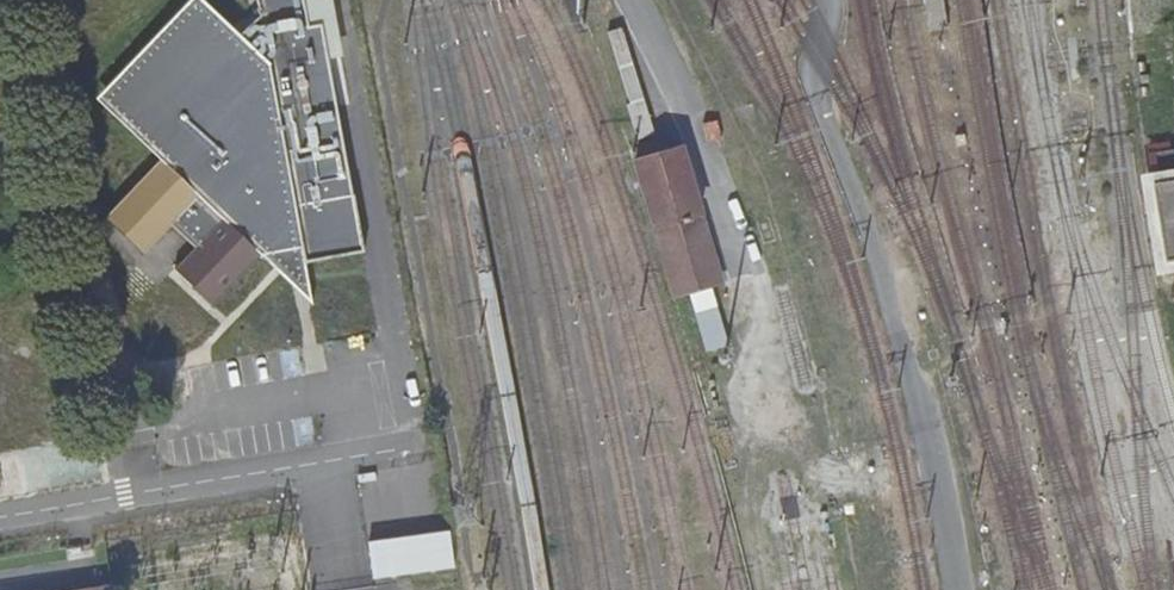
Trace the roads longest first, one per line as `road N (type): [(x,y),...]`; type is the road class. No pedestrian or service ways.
road 1 (unclassified): [(340,0),(414,449),(0,517)]

